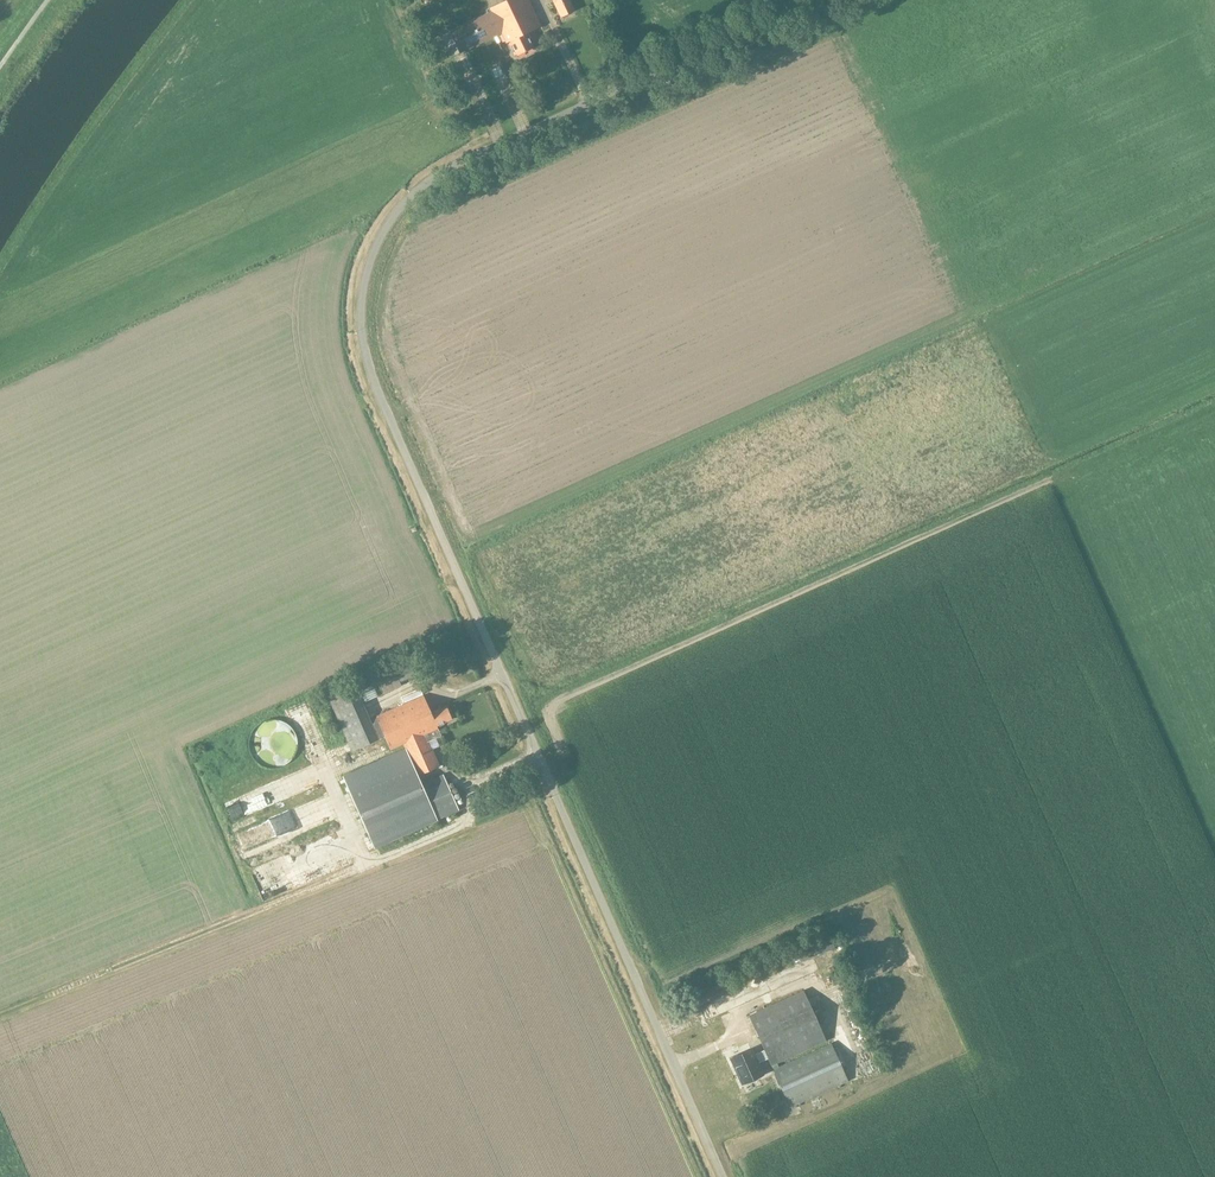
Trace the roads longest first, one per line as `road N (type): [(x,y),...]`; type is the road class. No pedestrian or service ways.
road 1 (unclassified): [(720,1176),(390,421),(366,356),(361,307),(380,239),(430,180),(809,0)]

